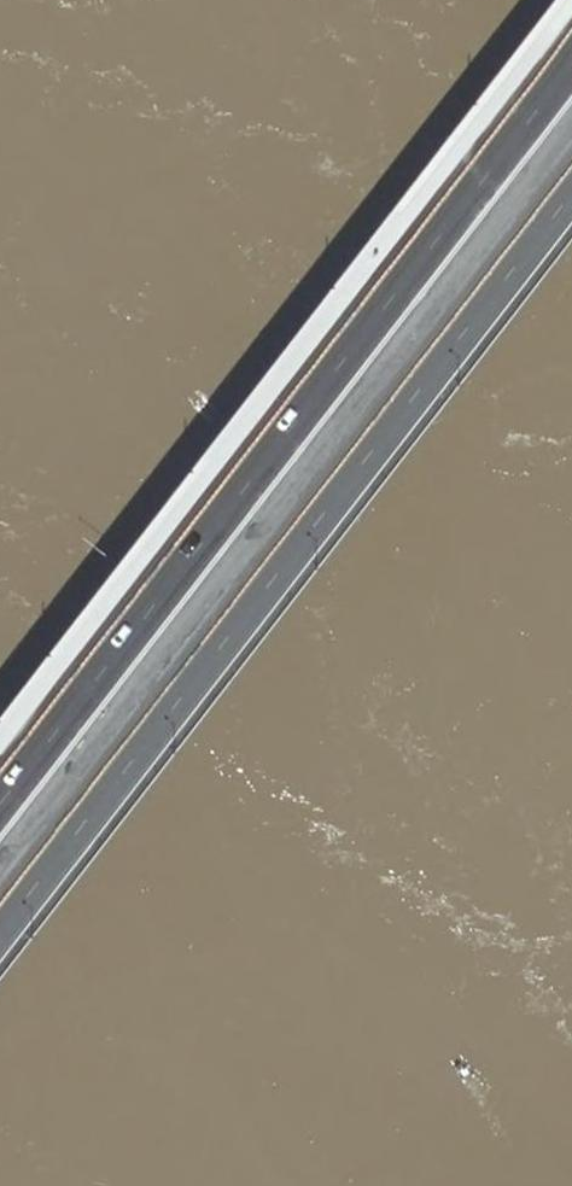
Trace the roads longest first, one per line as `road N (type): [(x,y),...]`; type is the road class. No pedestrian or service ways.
road 1 (primary): [(0,932),(571,194)]
road 2 (primary): [(571,134),(0,871)]

